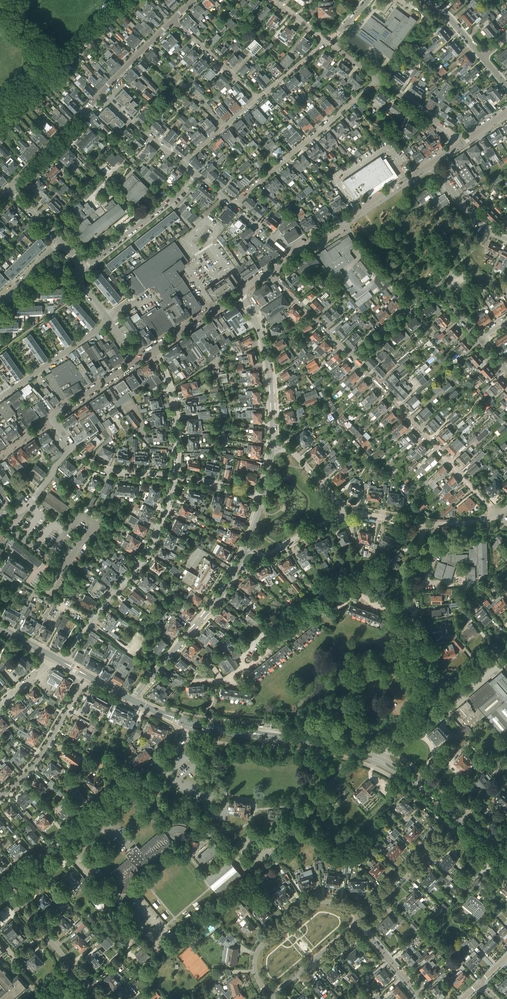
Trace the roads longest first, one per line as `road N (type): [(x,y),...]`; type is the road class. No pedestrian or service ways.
road 1 (residential): [(6,892),(184,739),(191,723)]
road 2 (residential): [(63,663),(143,561),(176,477)]
road 3 (residential): [(498,515),(353,359)]
road 4 (residential): [(362,916),(452,826),(506,871)]
road 5 (residential): [(233,206),(378,80)]
road 6 (primary): [(377,760),(191,723)]
road 7 (tertiary): [(132,700),(216,602),(245,549)]
road 8 (residential): [(442,696),(413,607),(425,524)]
road 9 (residential): [(269,998),(255,970),(262,946),(314,903),(339,903),(362,916)]
road 10 (residential): [(353,359),(436,291),(479,339)]
road 11 (tertiary): [(430,163),(289,258)]
road 12 (primary): [(506,856),(377,760)]
road 13 (tertiary): [(271,449),(269,367),(242,294)]
road 14 (residential): [(0,798),(36,762),(87,676)]
road 15 (residential): [(80,268),(196,174)]
road 16 (residential): [(136,361),(51,418),(68,450)]
road 17 (residential): [(0,399),(109,321)]
road 18 (residential): [(8,189),(100,94)]
road 19 (residential): [(176,477),(173,396),(152,351)]
road 20 (residential): [(353,359),(270,270)]

